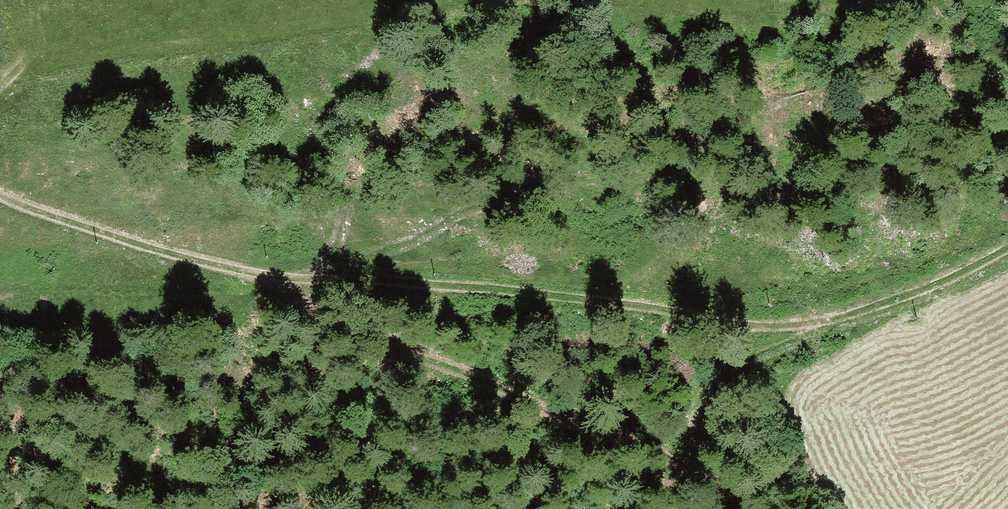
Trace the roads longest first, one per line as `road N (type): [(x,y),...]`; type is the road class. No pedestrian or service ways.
road 1 (track): [(0,196),(108,241),(259,279),(559,288),(649,309),(798,326),(881,306),(1007,249)]
road 2 (track): [(272,280),(401,353),(702,471),(739,508)]
road 3 (track): [(702,471),(688,434),(703,401),(740,365),(857,311)]

